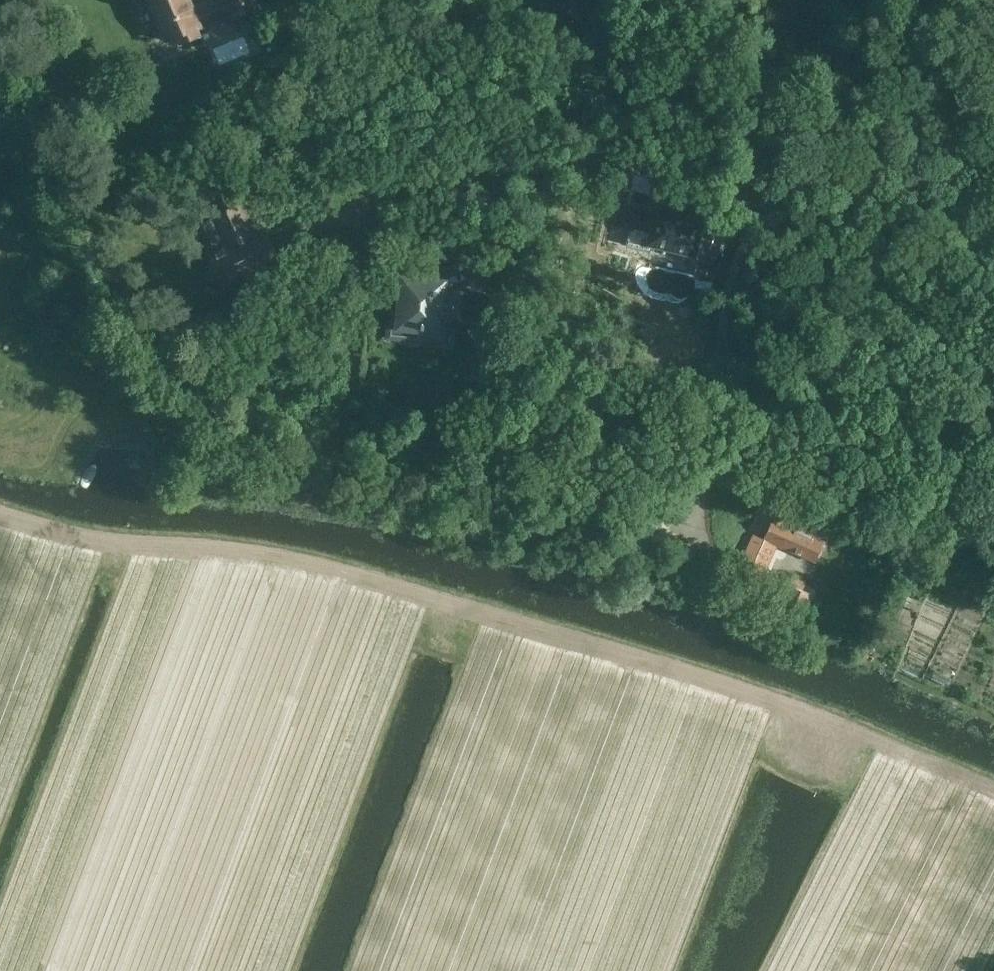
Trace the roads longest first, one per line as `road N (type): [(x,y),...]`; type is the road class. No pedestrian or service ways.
road 1 (track): [(0,516),(74,538),(223,550),(394,585),(683,664),(993,787)]
road 2 (track): [(700,549),(698,498),(725,305),(748,241),(804,203),(851,186),(932,175),(993,145)]

